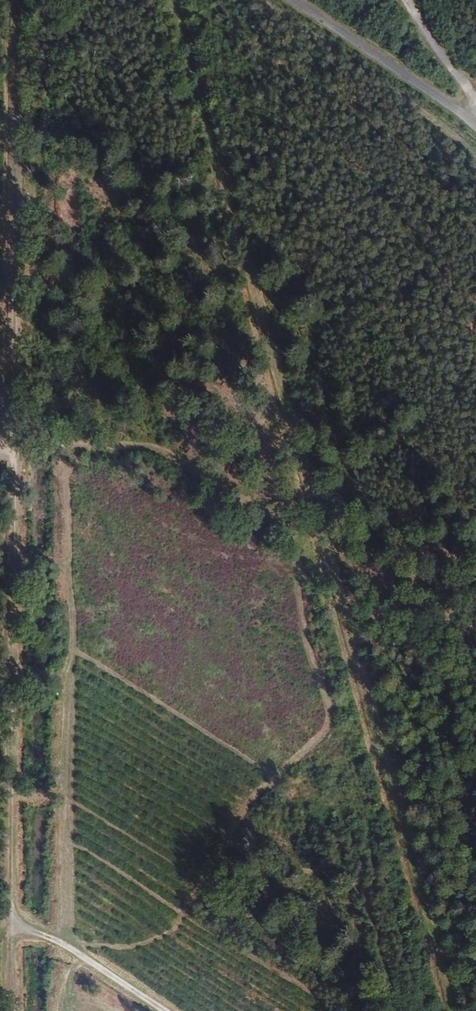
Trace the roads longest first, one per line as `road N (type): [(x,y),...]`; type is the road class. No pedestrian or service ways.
road 1 (track): [(13,0),(10,1010)]
road 2 (track): [(9,436),(161,446),(475,635)]
road 3 (unclassified): [(296,0),(475,124)]
road 4 (track): [(12,930),(45,936),(163,1010)]
road 5 (track): [(475,112),(408,0)]

